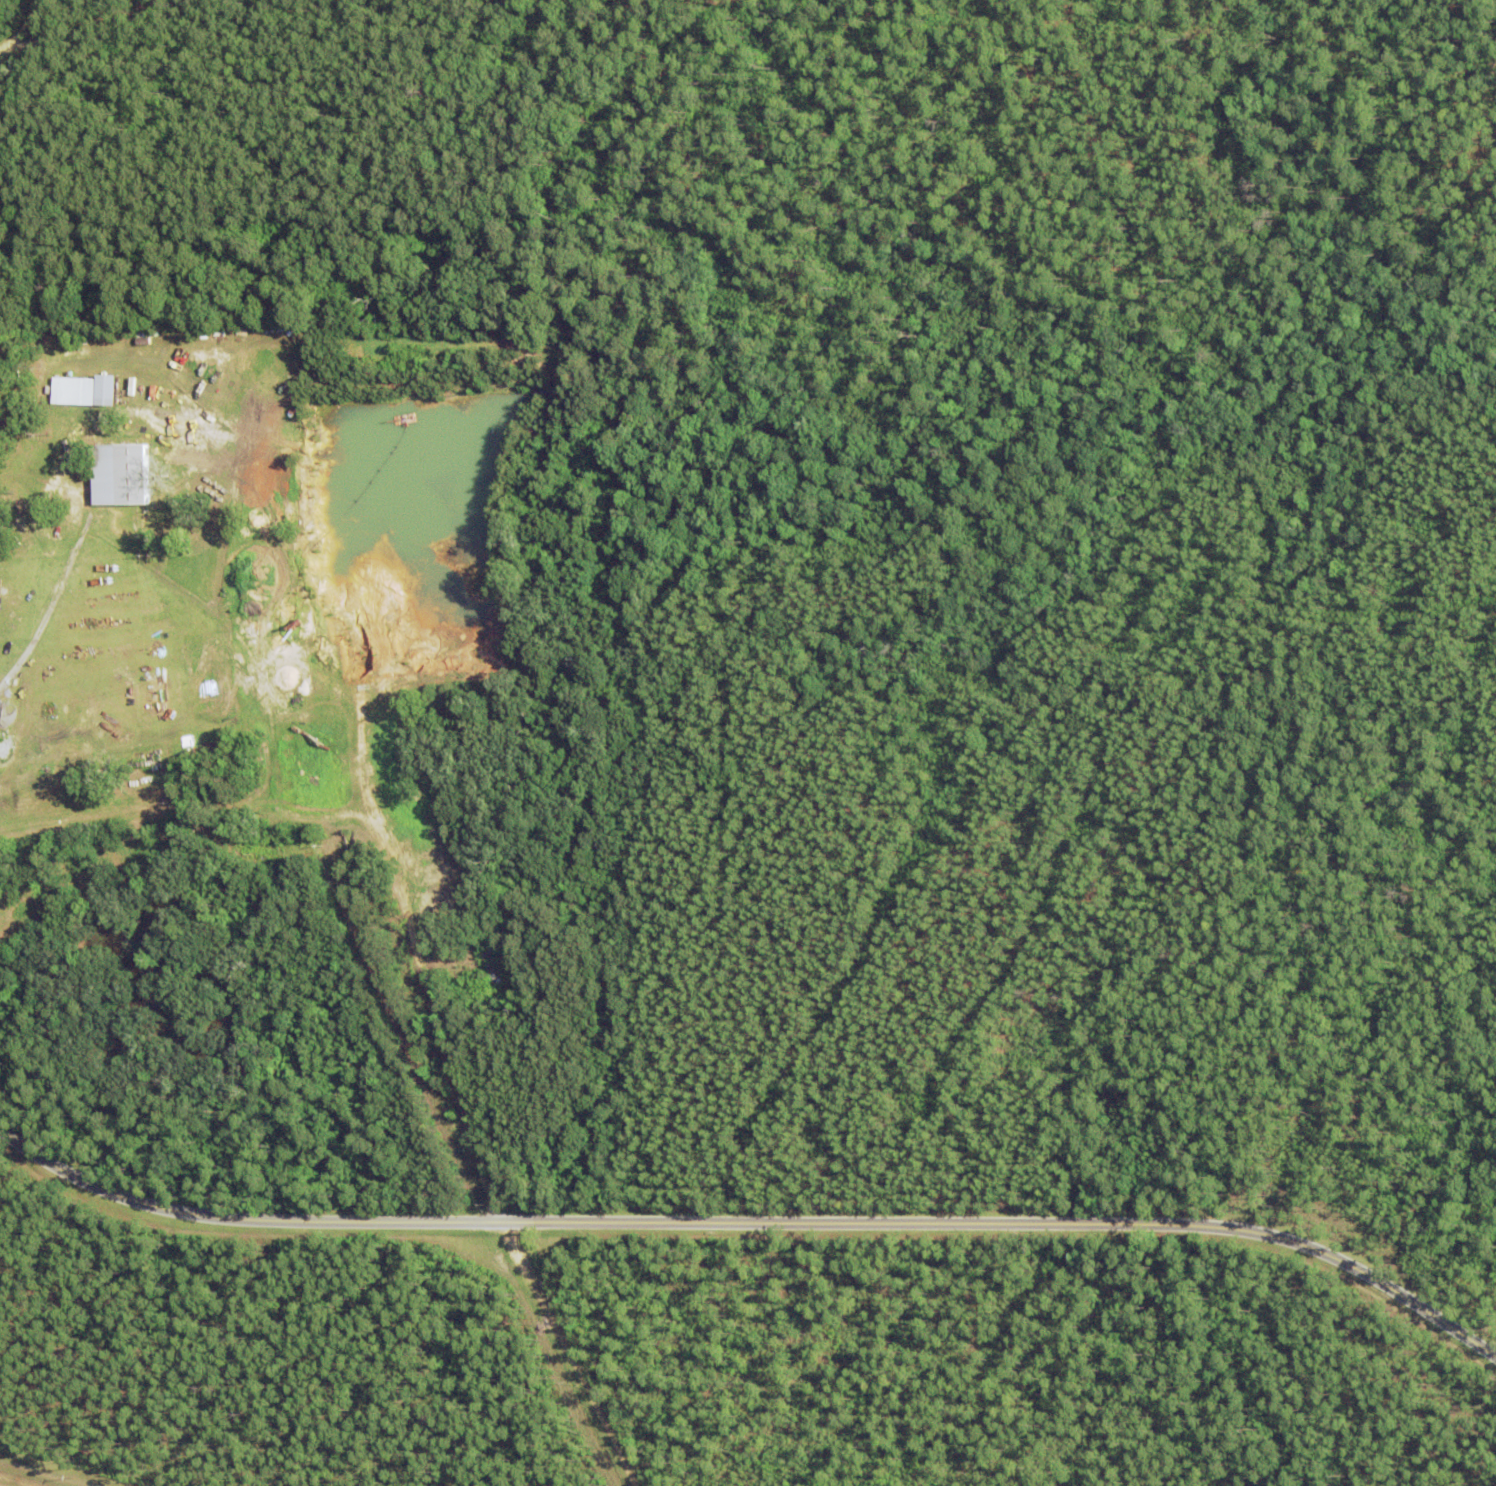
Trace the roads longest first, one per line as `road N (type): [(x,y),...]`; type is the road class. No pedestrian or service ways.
road 1 (tertiary): [(1495,1354),(1367,1272),(1255,1232),(1146,1222),(229,1217),(102,1188),(0,1127)]
road 2 (residential): [(354,818),(377,831),(391,855),(498,1221)]
road 3 (track): [(223,0),(17,49)]

